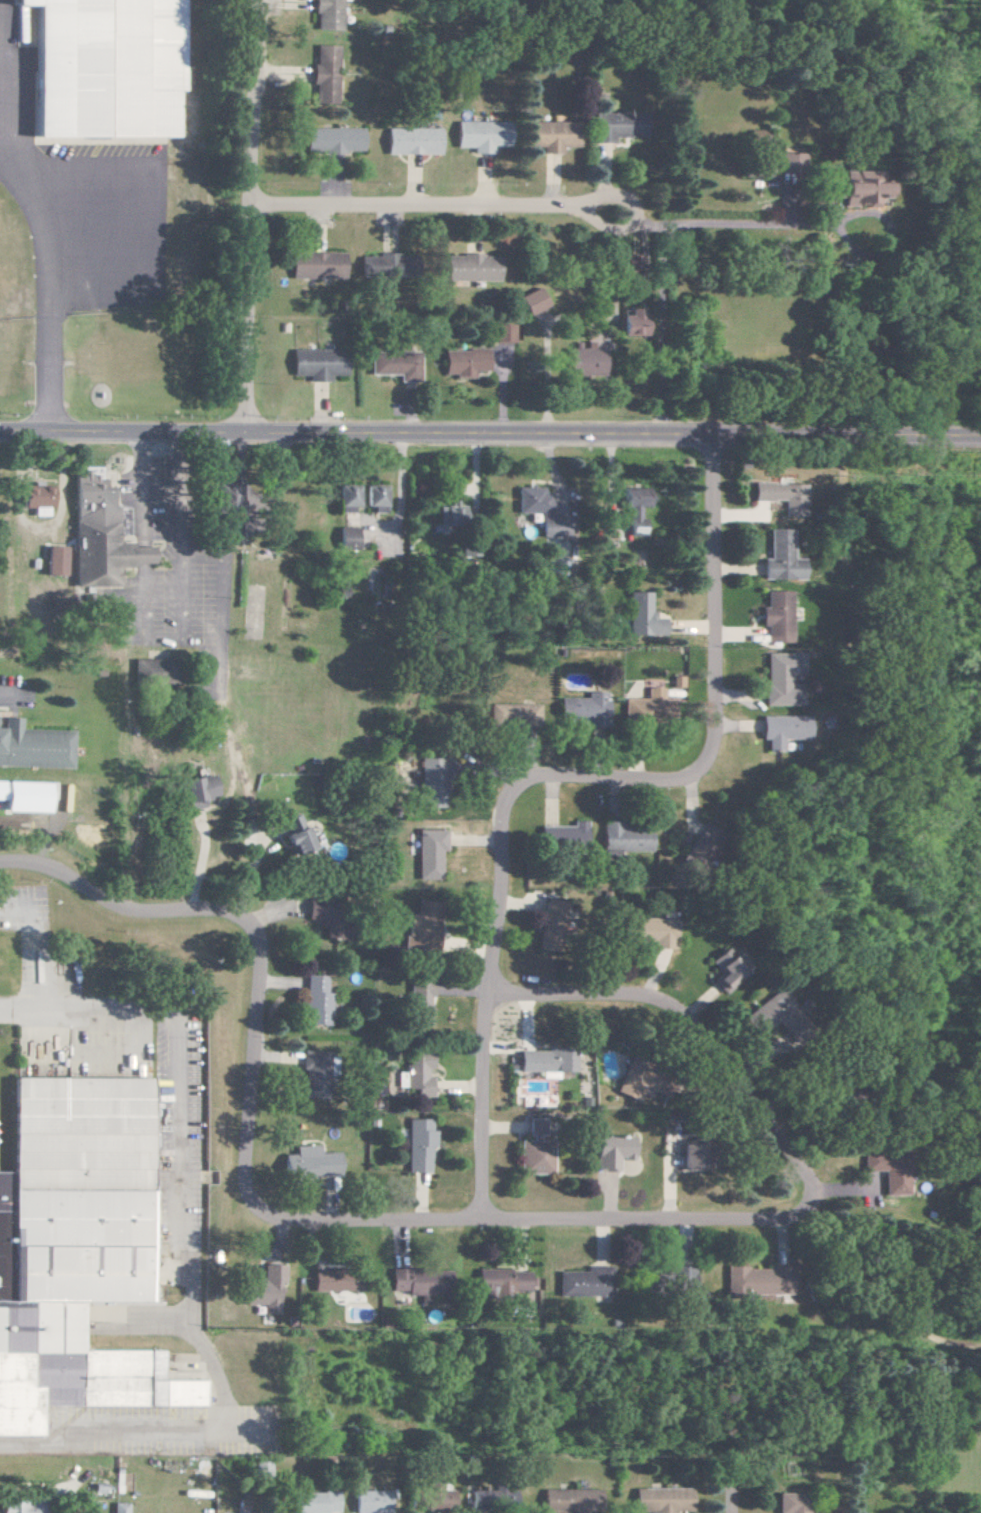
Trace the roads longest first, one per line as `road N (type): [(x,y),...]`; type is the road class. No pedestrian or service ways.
road 1 (tertiary): [(980,438),(0,432)]
road 2 (residential): [(715,438),(718,729),(709,760),(683,782),(539,779),(515,789),(504,811),(485,1026),(484,1221)]
road 3 (residential): [(809,1204),(770,1219),(282,1223),(257,1210)]
road 4 (residential): [(257,1210),(247,1167),(261,950),(249,922),(223,913),(138,915),(46,868),(0,866)]
road 5 (residential): [(572,206),(607,193),(635,207),(622,227),(607,228),(572,206),(246,202)]
road 6 (residential): [(260,0),(246,202),(247,436)]
road 7 (residential): [(809,1204),(798,1168),(676,1010),(646,997),(487,997)]

